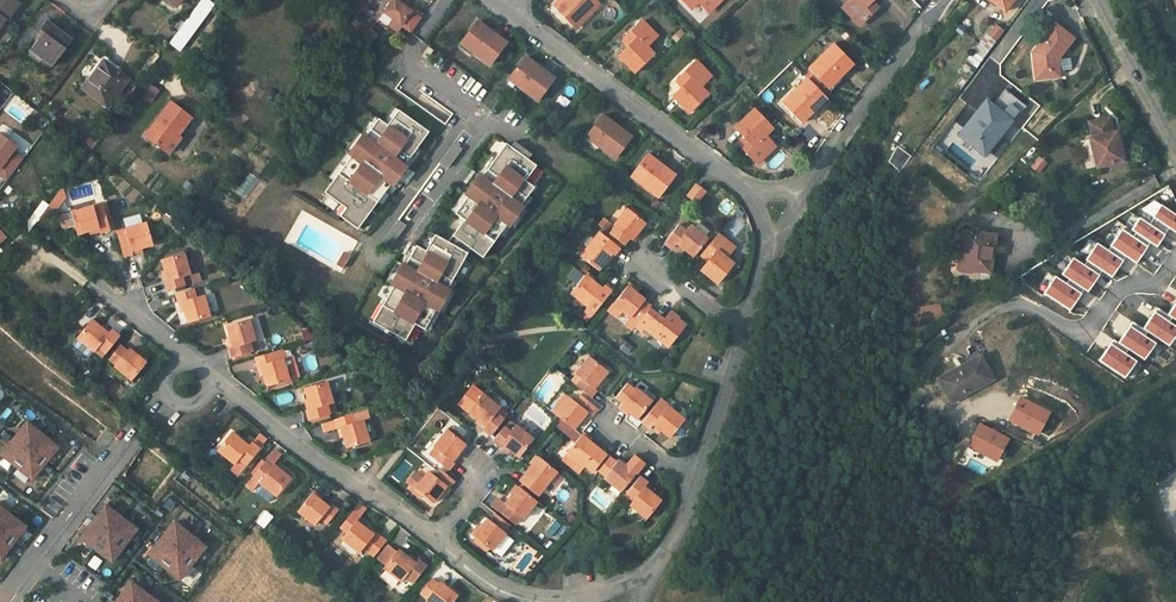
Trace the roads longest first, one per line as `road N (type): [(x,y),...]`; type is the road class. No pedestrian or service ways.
road 1 (residential): [(1175,262),(1159,282),(1122,287),(1086,328),(1022,304),(1004,306),(932,362),(924,382),(946,414),(1001,403)]
road 2 (residential): [(507,11),(746,192)]
road 3 (residential): [(436,541),(217,381)]
road 4 (residential): [(922,20),(803,189)]
road 5 (residential): [(0,601),(125,441)]
road 6 (unclassified): [(1096,0),(1175,148)]
road 7 (residential): [(744,328),(690,482)]
road 8 (residential): [(744,328),(644,258)]

